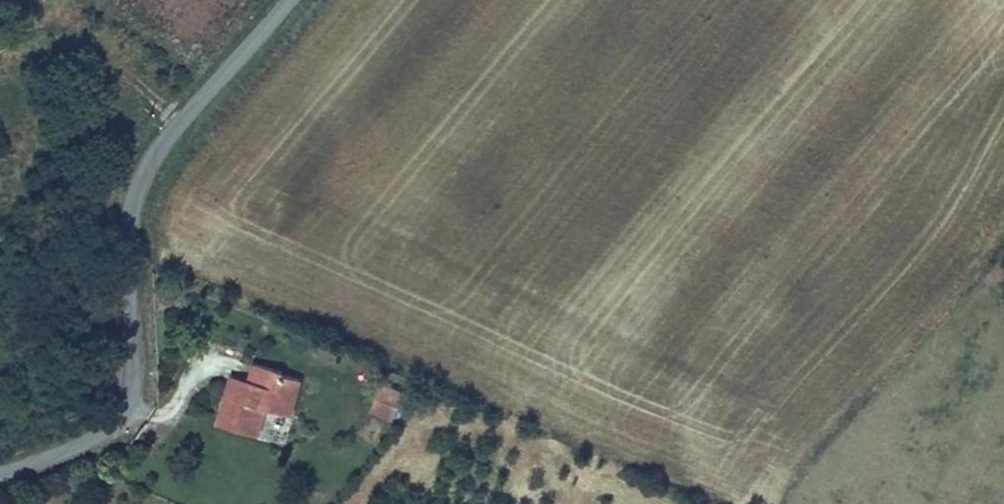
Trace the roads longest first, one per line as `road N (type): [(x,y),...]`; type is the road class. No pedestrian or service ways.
road 1 (unclassified): [(0,478),(116,428),(130,390),(124,274),(140,179),(288,0)]

